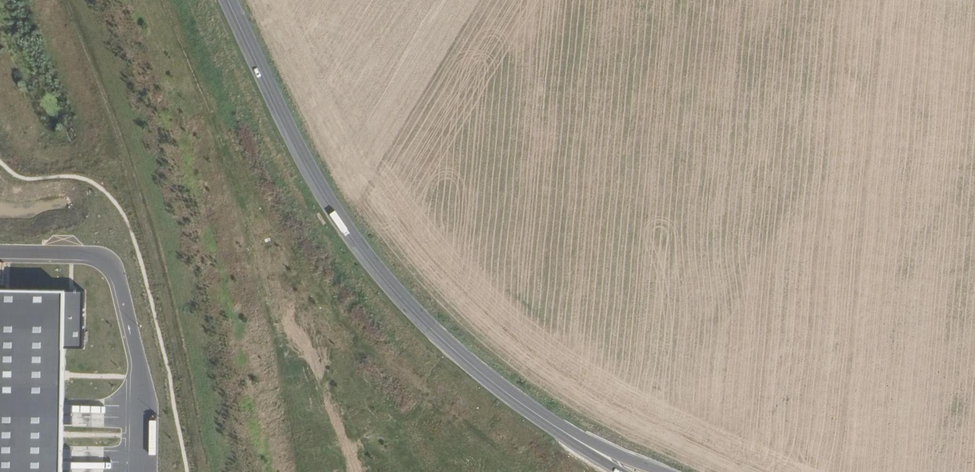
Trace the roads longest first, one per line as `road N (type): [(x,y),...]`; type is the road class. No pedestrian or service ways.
road 1 (primary): [(583,443),(462,358),(368,259),(305,163),(228,0)]

